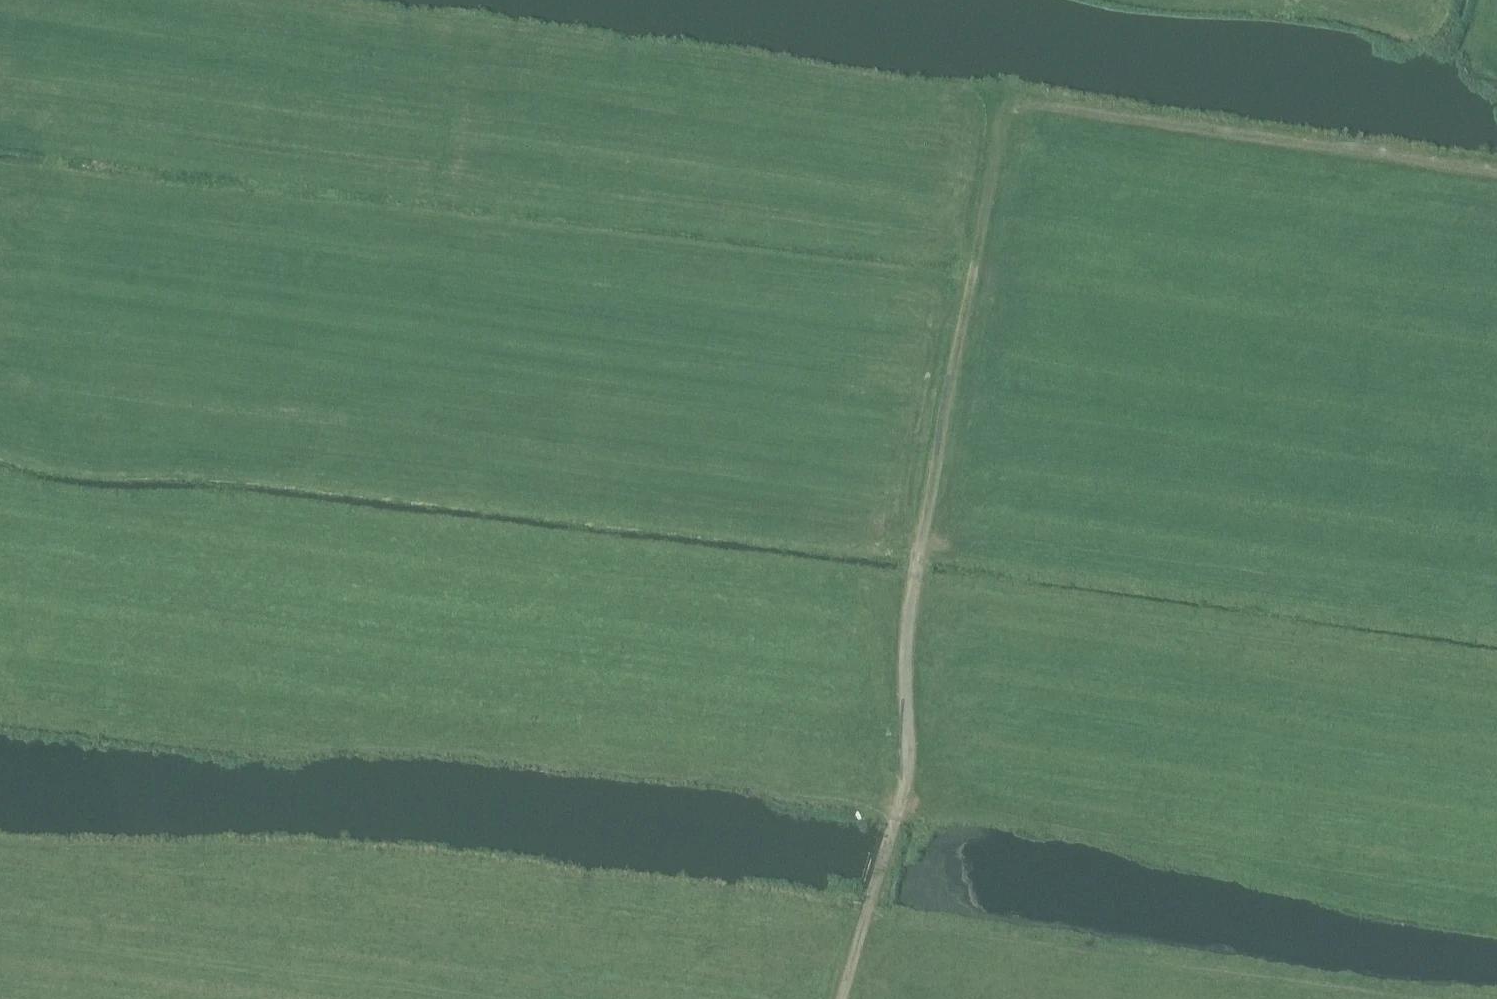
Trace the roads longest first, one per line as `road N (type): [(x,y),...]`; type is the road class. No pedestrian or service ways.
road 1 (track): [(1496,167),(1155,123),(1069,116),(1015,124),(999,145),(916,576),(909,779),(840,998)]

